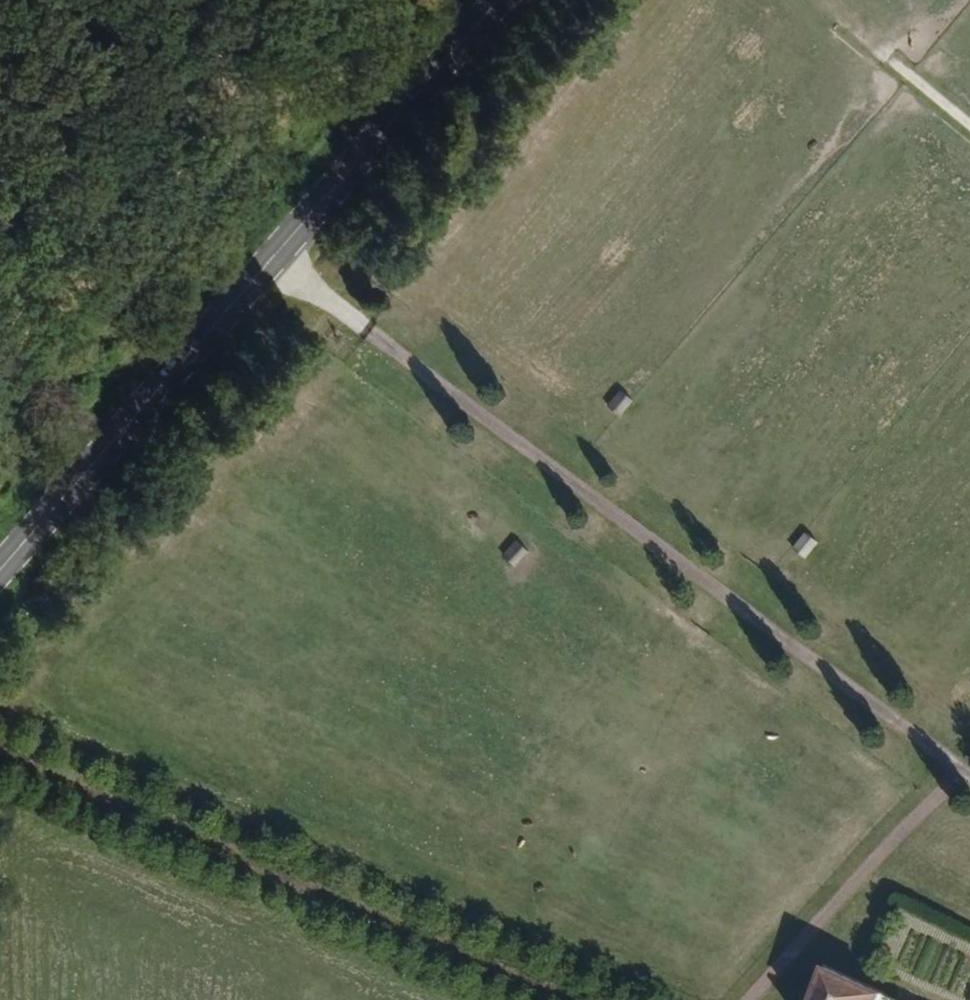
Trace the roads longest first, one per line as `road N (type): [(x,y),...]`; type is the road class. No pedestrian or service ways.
road 1 (primary): [(0,567),(494,0)]

